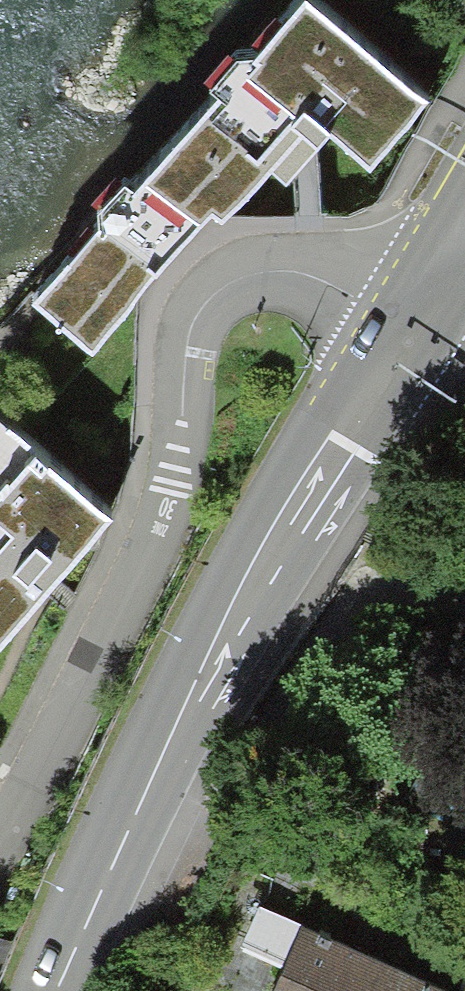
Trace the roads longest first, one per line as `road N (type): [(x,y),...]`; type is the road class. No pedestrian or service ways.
road 1 (residential): [(0,843),(144,567),(169,492),(188,339),(205,301),(230,281),(264,272),(415,298)]
road 2 (secondary): [(415,298),(194,678),(56,990)]

